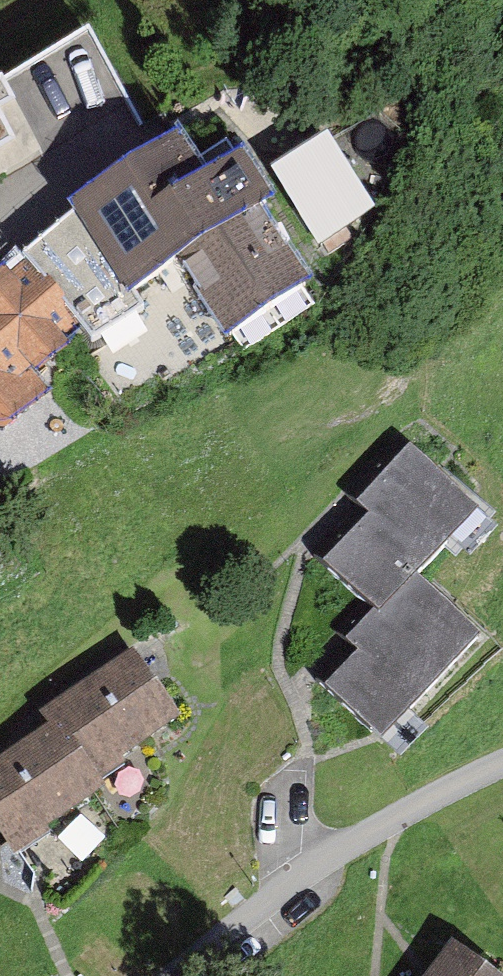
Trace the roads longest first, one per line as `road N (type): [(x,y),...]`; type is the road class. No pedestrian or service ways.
road 1 (residential): [(502,768),(319,869),(196,975)]

